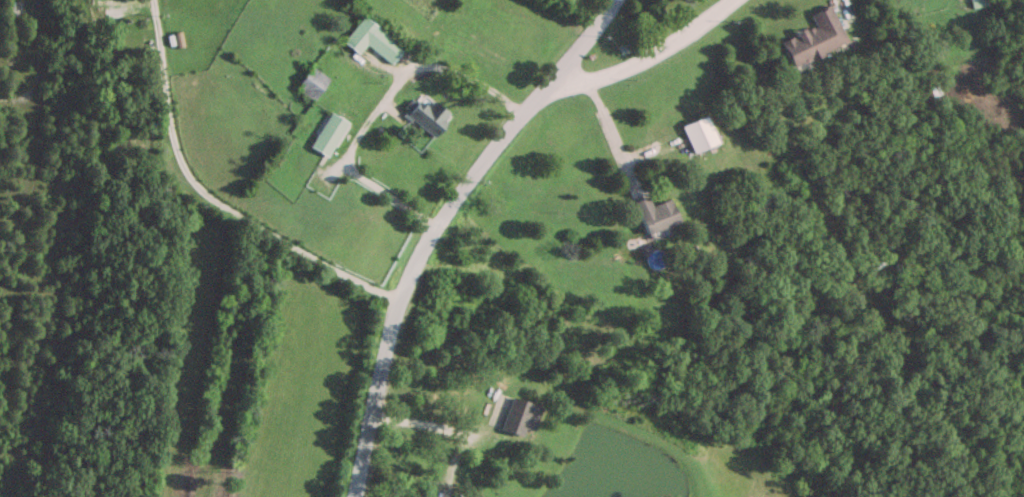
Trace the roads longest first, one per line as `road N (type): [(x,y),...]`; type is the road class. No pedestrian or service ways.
road 1 (residential): [(357,496),(398,298),(437,229),(602,0)]
road 2 (residential): [(544,88),(641,64),(730,0)]

